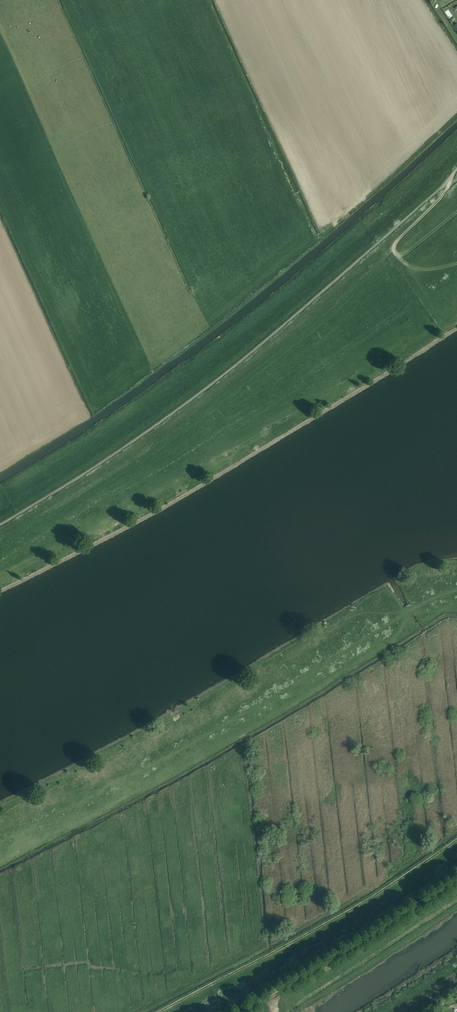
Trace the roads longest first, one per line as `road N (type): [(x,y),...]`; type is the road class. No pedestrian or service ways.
road 1 (tertiary): [(270,993),(456,878)]

